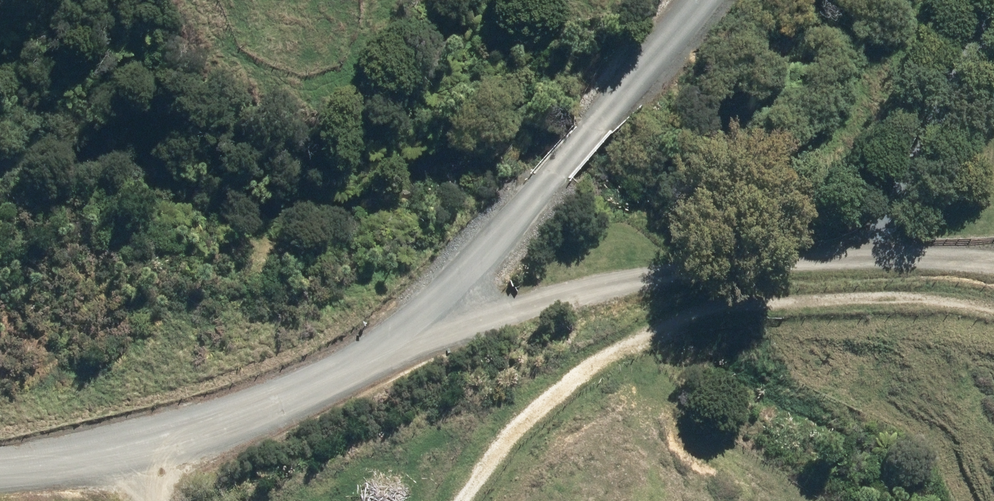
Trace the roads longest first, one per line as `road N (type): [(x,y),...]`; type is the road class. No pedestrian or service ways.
road 1 (track): [(464,500),(496,452),(556,391),(698,316),(786,303),(933,303),(993,314)]
road 2 (unclassified): [(695,0),(597,122),(405,328)]
road 3 (unclassified): [(0,471),(130,445),(258,406),(345,370),(405,328)]

